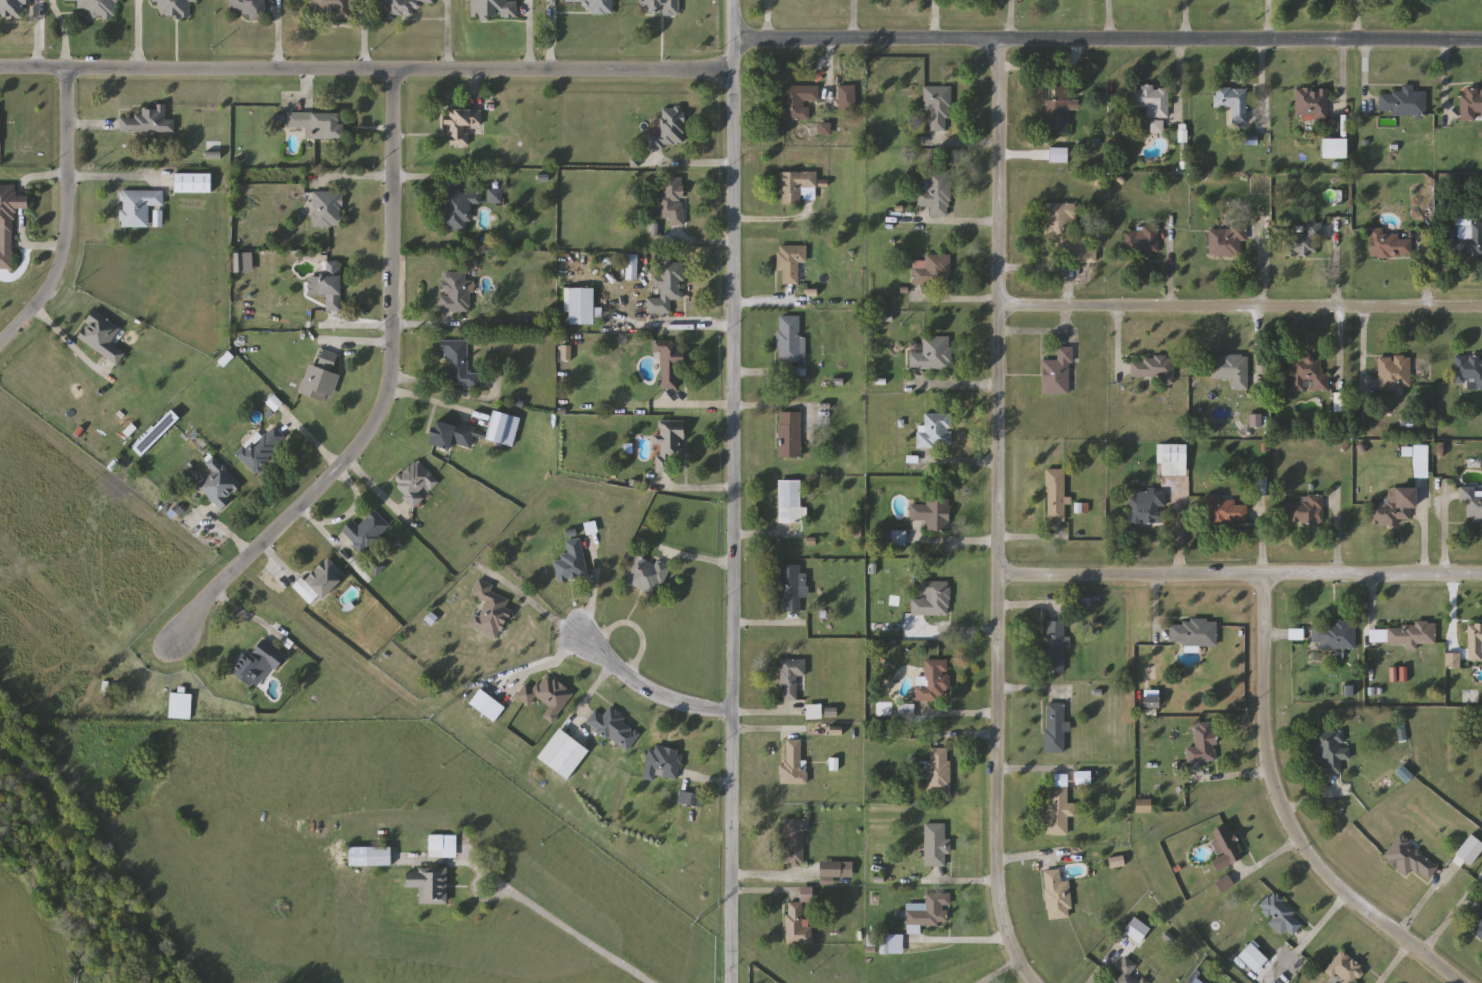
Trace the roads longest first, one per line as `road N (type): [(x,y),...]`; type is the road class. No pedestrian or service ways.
road 1 (tertiary): [(726,982),(728,0)]
road 2 (residential): [(997,41),(995,802),(1012,950),(1036,982)]
road 3 (residential): [(728,43),(1481,40)]
road 4 (residential): [(728,76),(0,71)]
road 5 (residential): [(392,74),(385,402),(334,470),(163,645)]
road 6 (residential): [(1462,982),(1333,884),(1283,815),(1266,734),(1264,574)]
road 7 (residential): [(999,575),(1481,574)]
road 8 (residential): [(1481,308),(1000,307)]
road 9 (residential): [(66,72),(64,262),(0,343)]
road 10 (residential): [(650,982),(499,885),(445,865)]
road 11 (residential): [(504,181),(306,182)]
road 12 (residential): [(583,639),(658,695),(726,714)]
road 13 (residential): [(297,508),(317,529),(353,512),(355,493),(334,470)]

